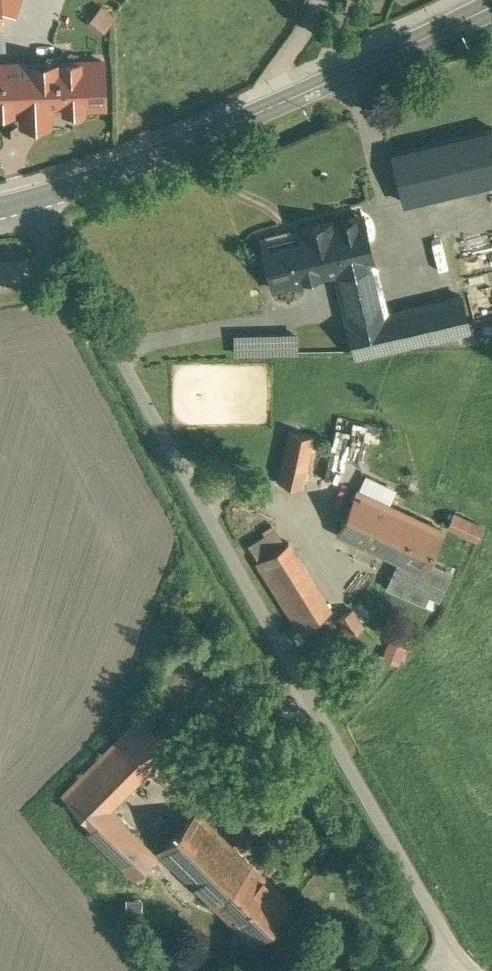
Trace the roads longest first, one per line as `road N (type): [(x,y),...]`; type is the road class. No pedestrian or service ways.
road 1 (unclassified): [(26,203),(446,953)]
road 2 (tertiary): [(491,7),(216,132),(26,203)]

